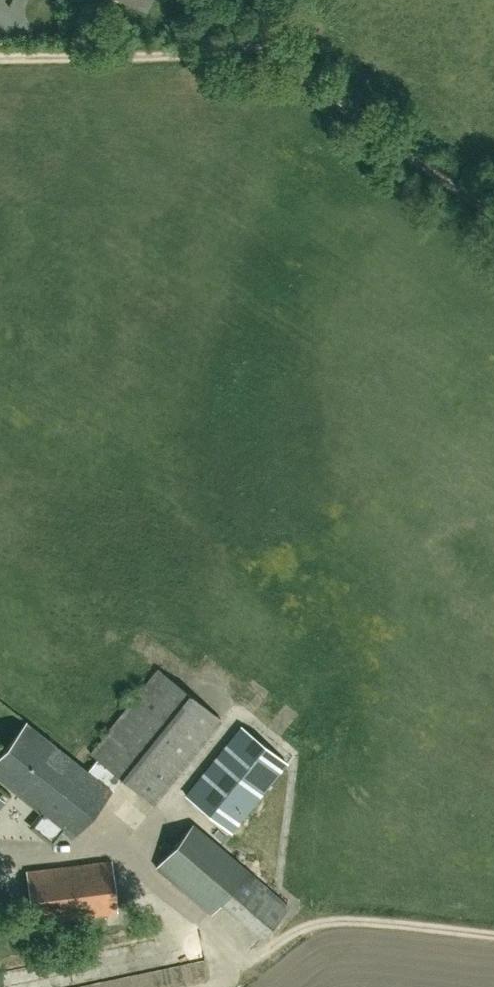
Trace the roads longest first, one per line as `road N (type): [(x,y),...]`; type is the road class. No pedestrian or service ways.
road 1 (track): [(288,49),(0,58)]
road 2 (track): [(493,210),(366,125),(288,49)]

